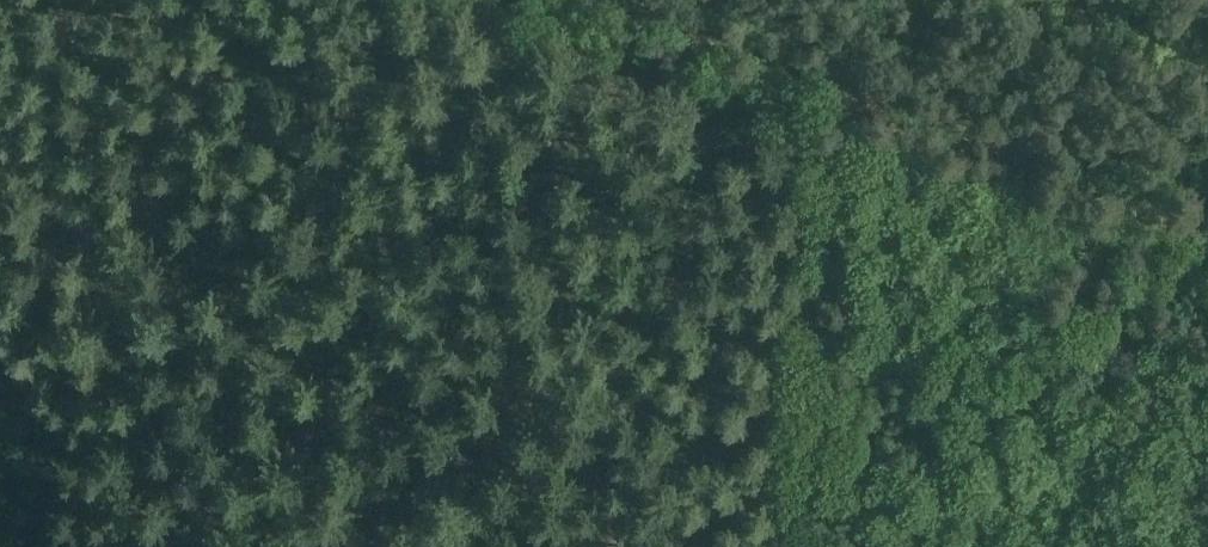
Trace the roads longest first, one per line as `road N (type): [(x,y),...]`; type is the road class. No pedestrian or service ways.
road 1 (track): [(720,546),(233,368),(185,337),(147,266),(64,211),(0,198)]
road 2 (track): [(632,0),(1207,222)]
road 3 (track): [(813,546),(845,82)]

